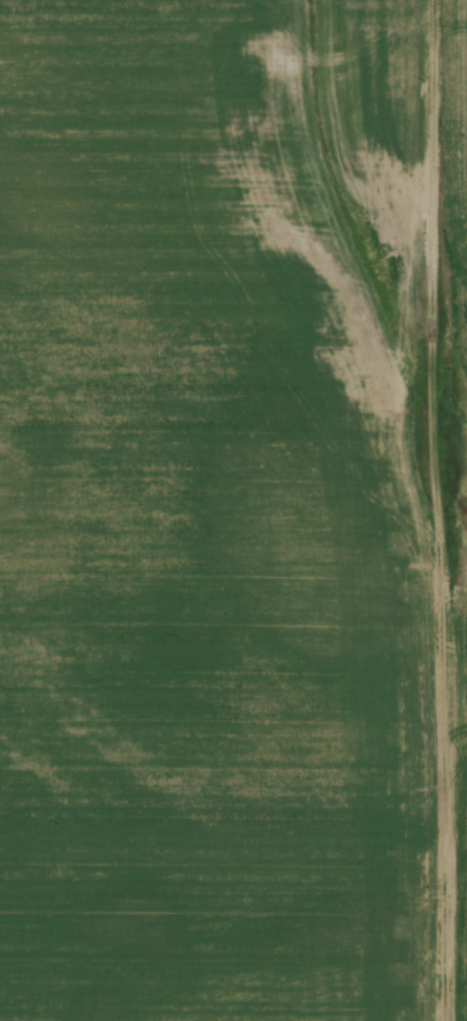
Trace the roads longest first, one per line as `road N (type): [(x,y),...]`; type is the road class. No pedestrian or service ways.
road 1 (residential): [(425,1020),(427,0)]

